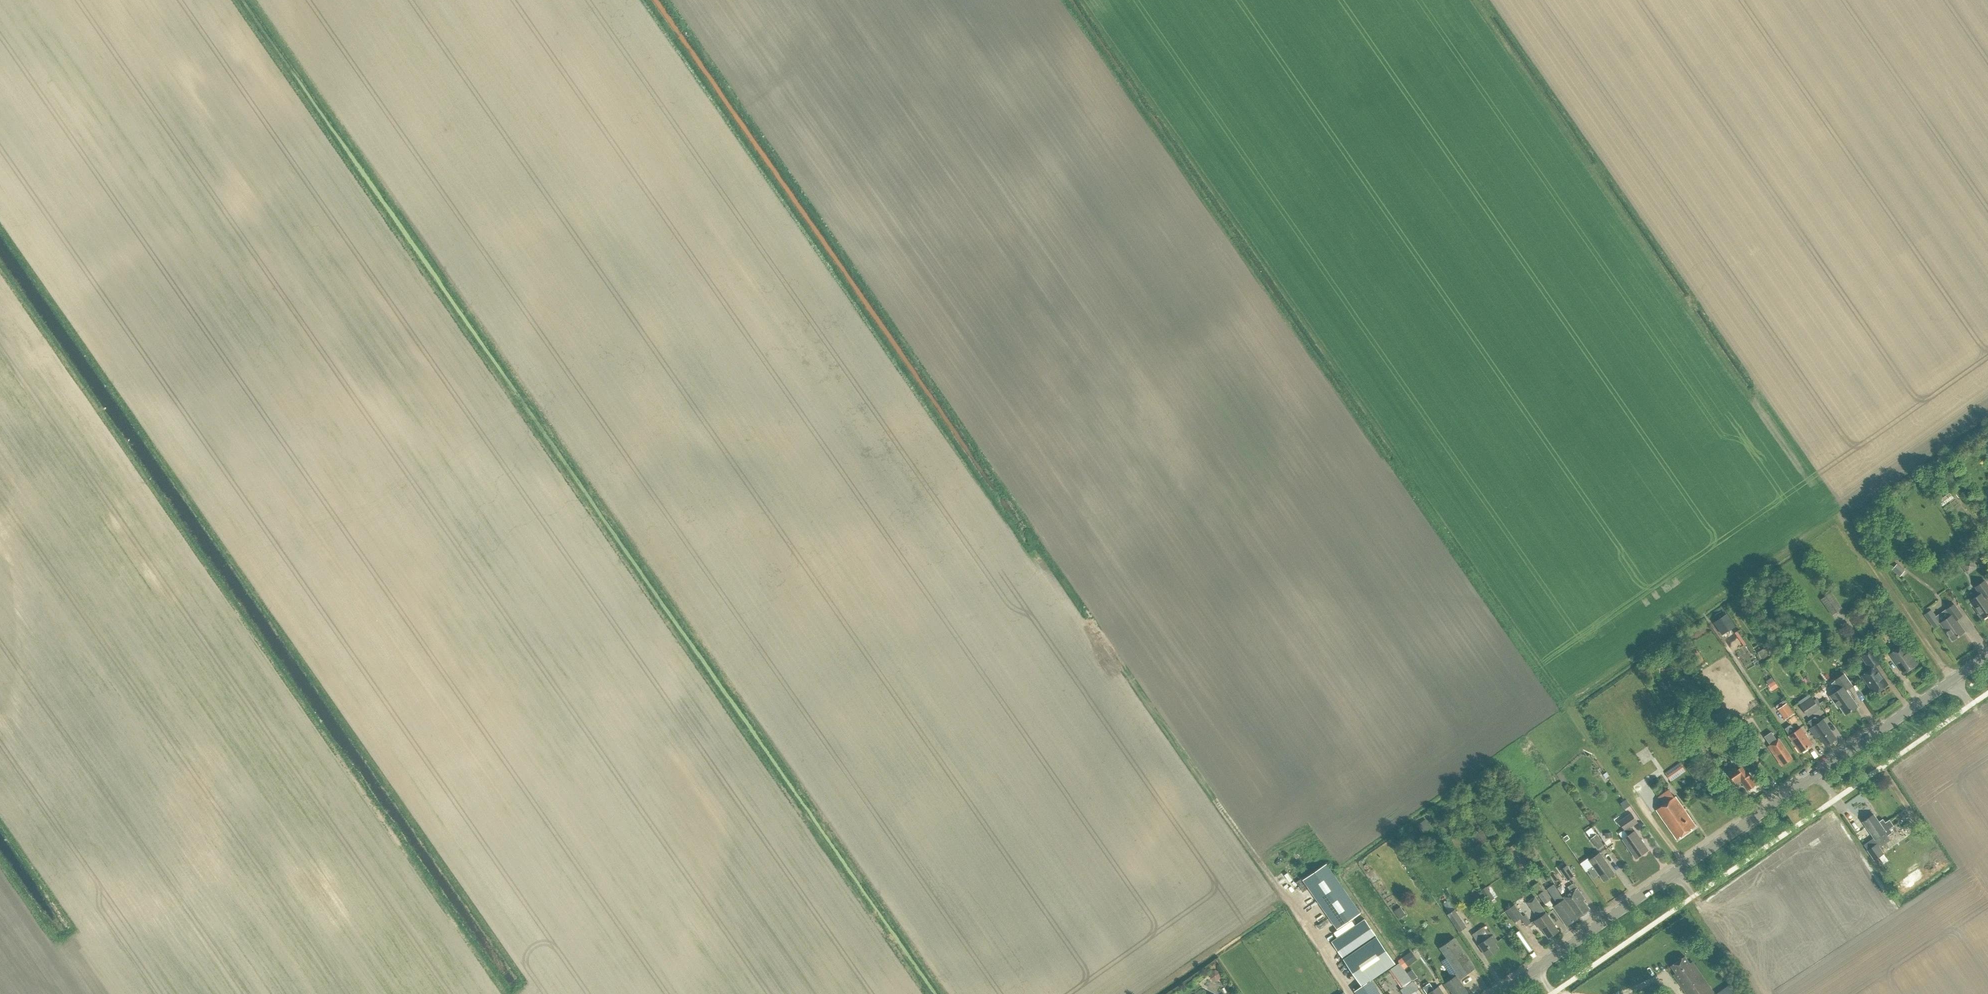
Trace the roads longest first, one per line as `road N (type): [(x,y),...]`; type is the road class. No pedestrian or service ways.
road 1 (tertiary): [(1499,993),(1987,654)]
road 2 (track): [(1841,519),(1952,679)]
road 3 (track): [(1574,710),(1684,865)]

